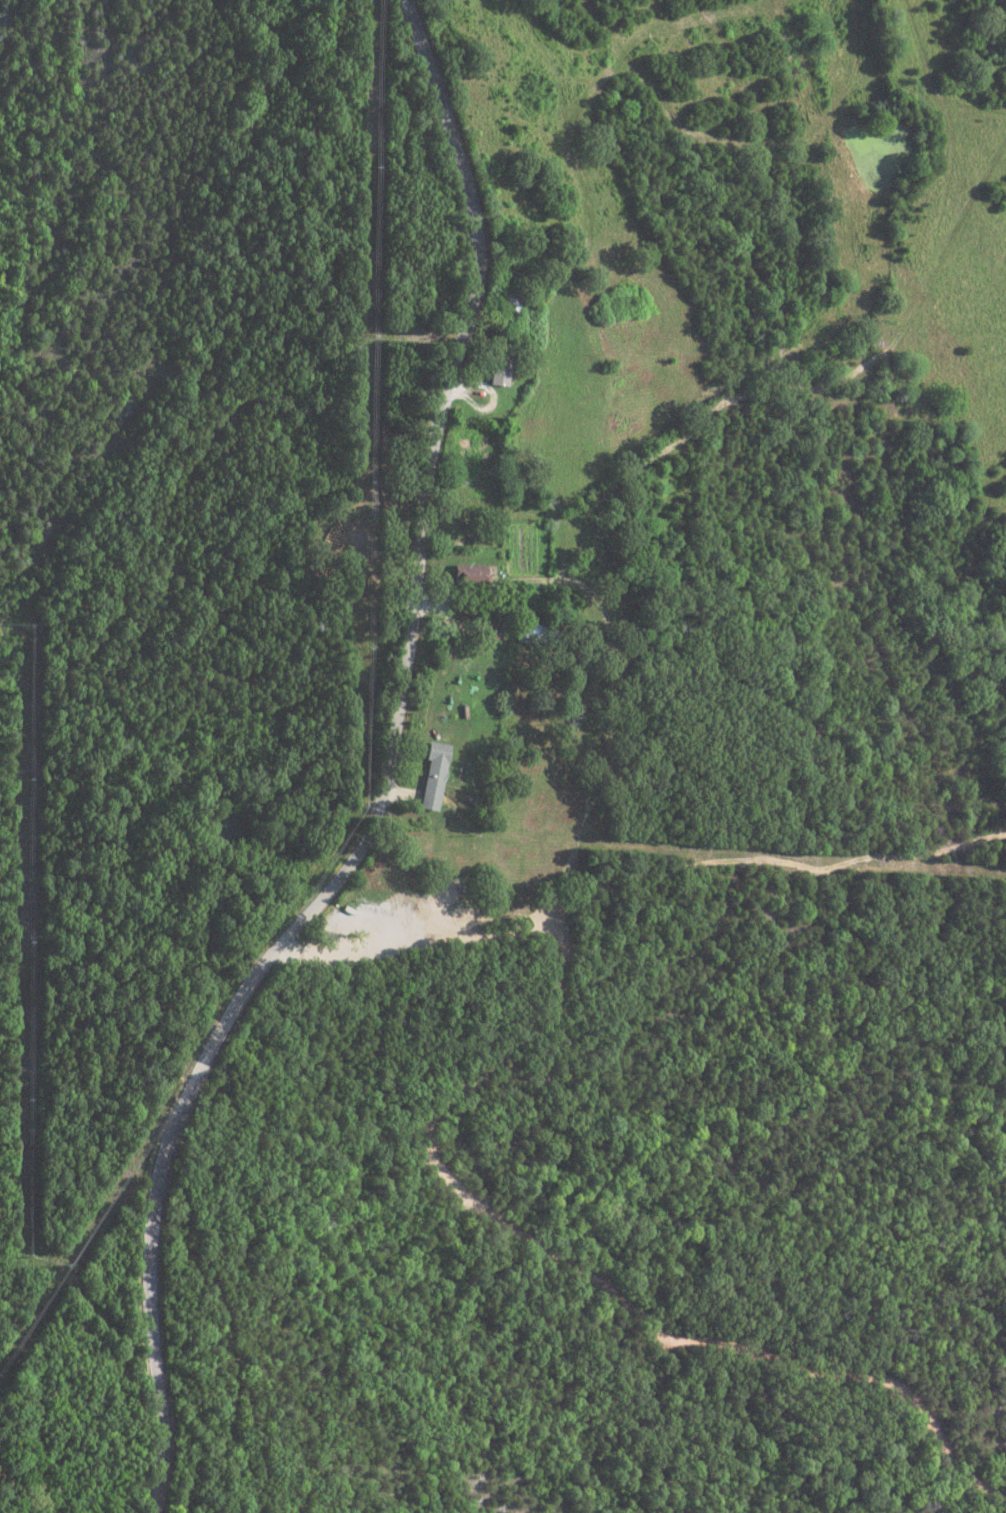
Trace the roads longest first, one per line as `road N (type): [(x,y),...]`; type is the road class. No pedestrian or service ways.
road 1 (residential): [(154,1512),(164,1455),(145,1292),(152,1206),(172,1121),(238,999),(363,850),(390,768),(430,479),(474,300),(477,242),(468,186),(406,0)]

